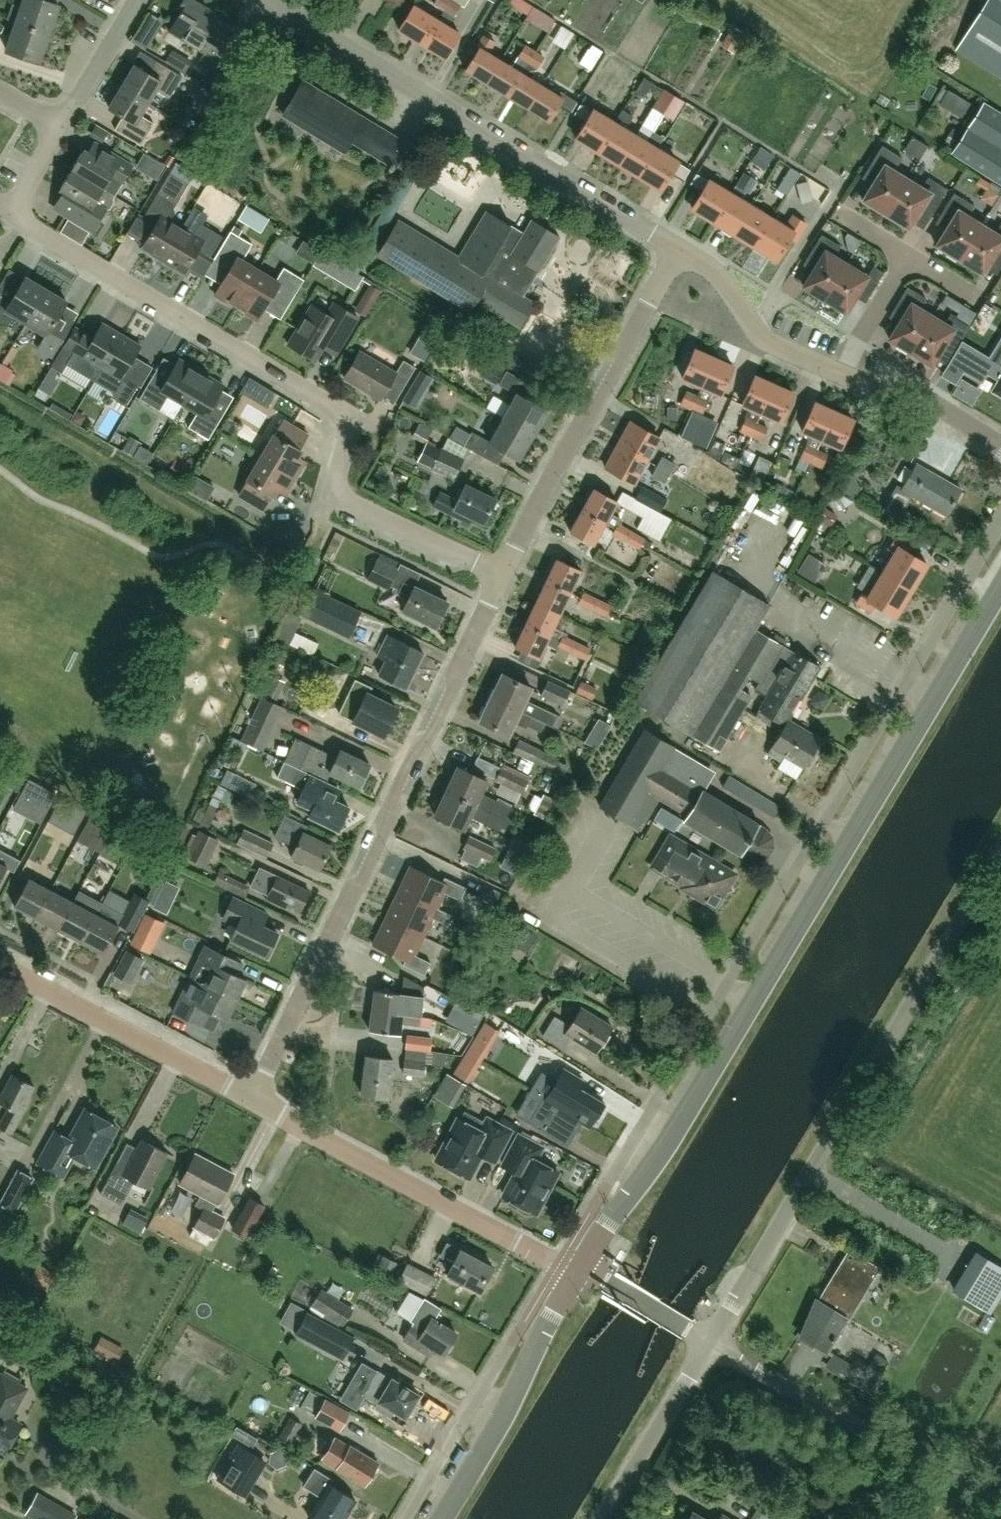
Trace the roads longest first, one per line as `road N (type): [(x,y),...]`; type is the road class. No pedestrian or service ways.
road 1 (tertiary): [(578,1270),(668,1141),(1000,586)]
road 2 (residential): [(502,574),(333,493),(348,431),(335,407),(9,215)]
road 3 (residential): [(256,1102),(502,574)]
road 4 (unclassified): [(711,1342),(1000,854)]
road 5 (unclassified): [(678,250),(272,0)]
road 6 (unclassified): [(1000,445),(904,387),(869,388),(770,345),(722,280),(678,250)]
road 7 (residential): [(502,574),(678,250)]
road 8 (unclassified): [(578,1270),(256,1102)]
road 9 (unclassified): [(1000,1498),(711,1342)]
road 10 (residential): [(256,1102),(0,967)]
road 11 (tertiary): [(443,1518),(578,1270)]
road 12 (unclassified): [(603,1518),(711,1342)]
road 13 (unclassified): [(711,1342),(578,1270)]
road 14 (residential): [(61,127),(139,0)]

